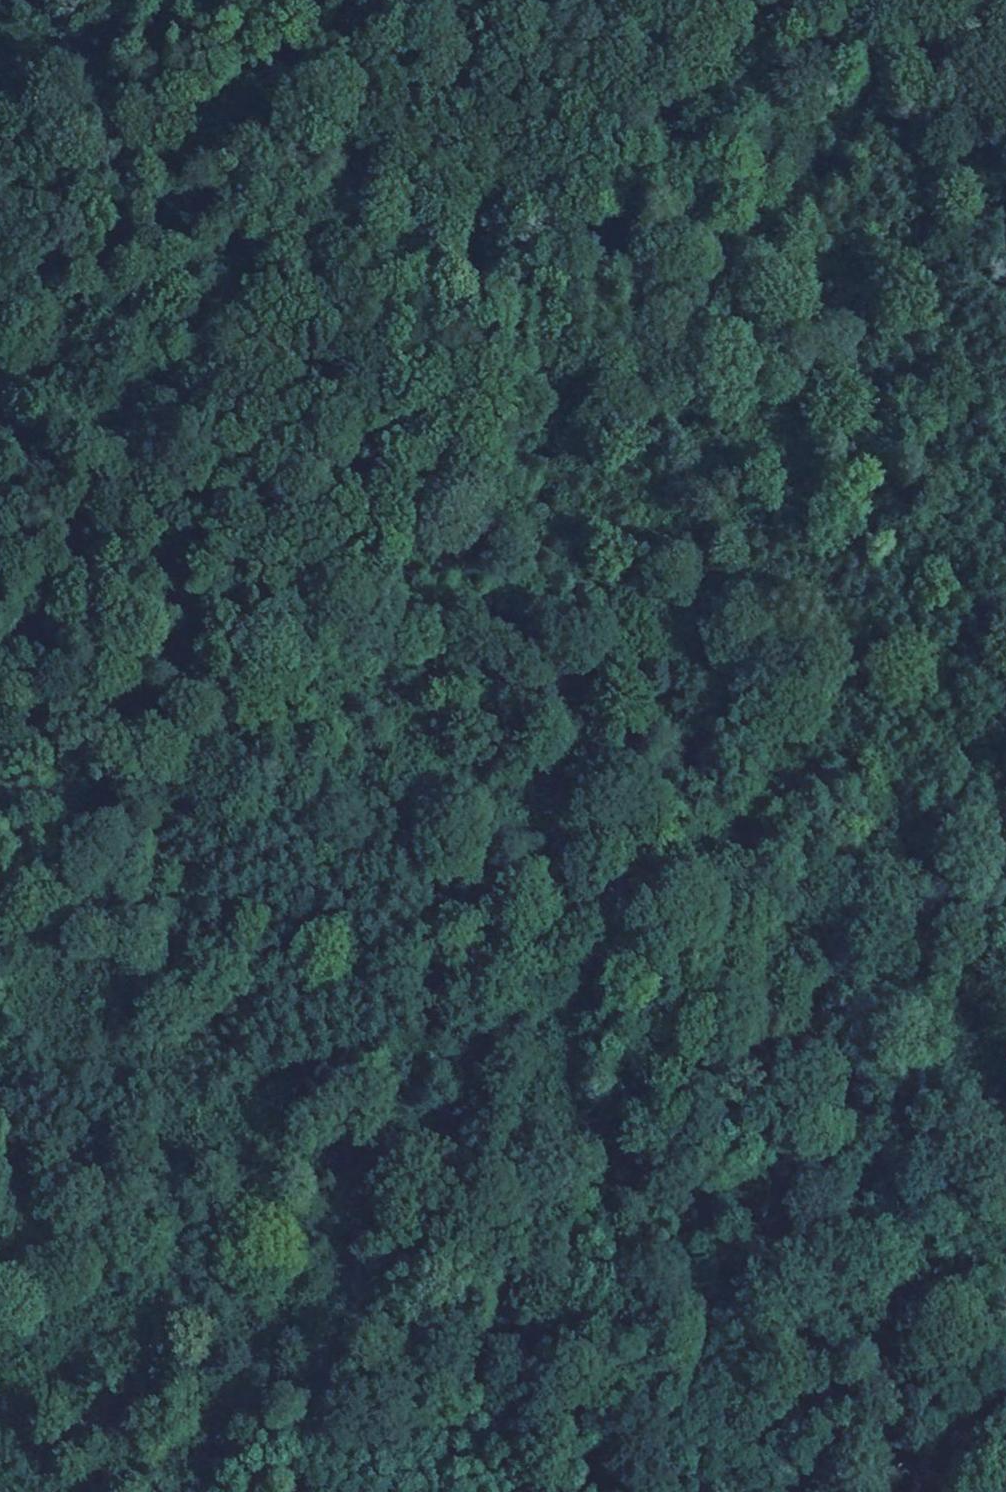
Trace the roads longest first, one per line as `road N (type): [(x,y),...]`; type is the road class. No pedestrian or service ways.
road 1 (track): [(891,1491),(1005,1391)]

